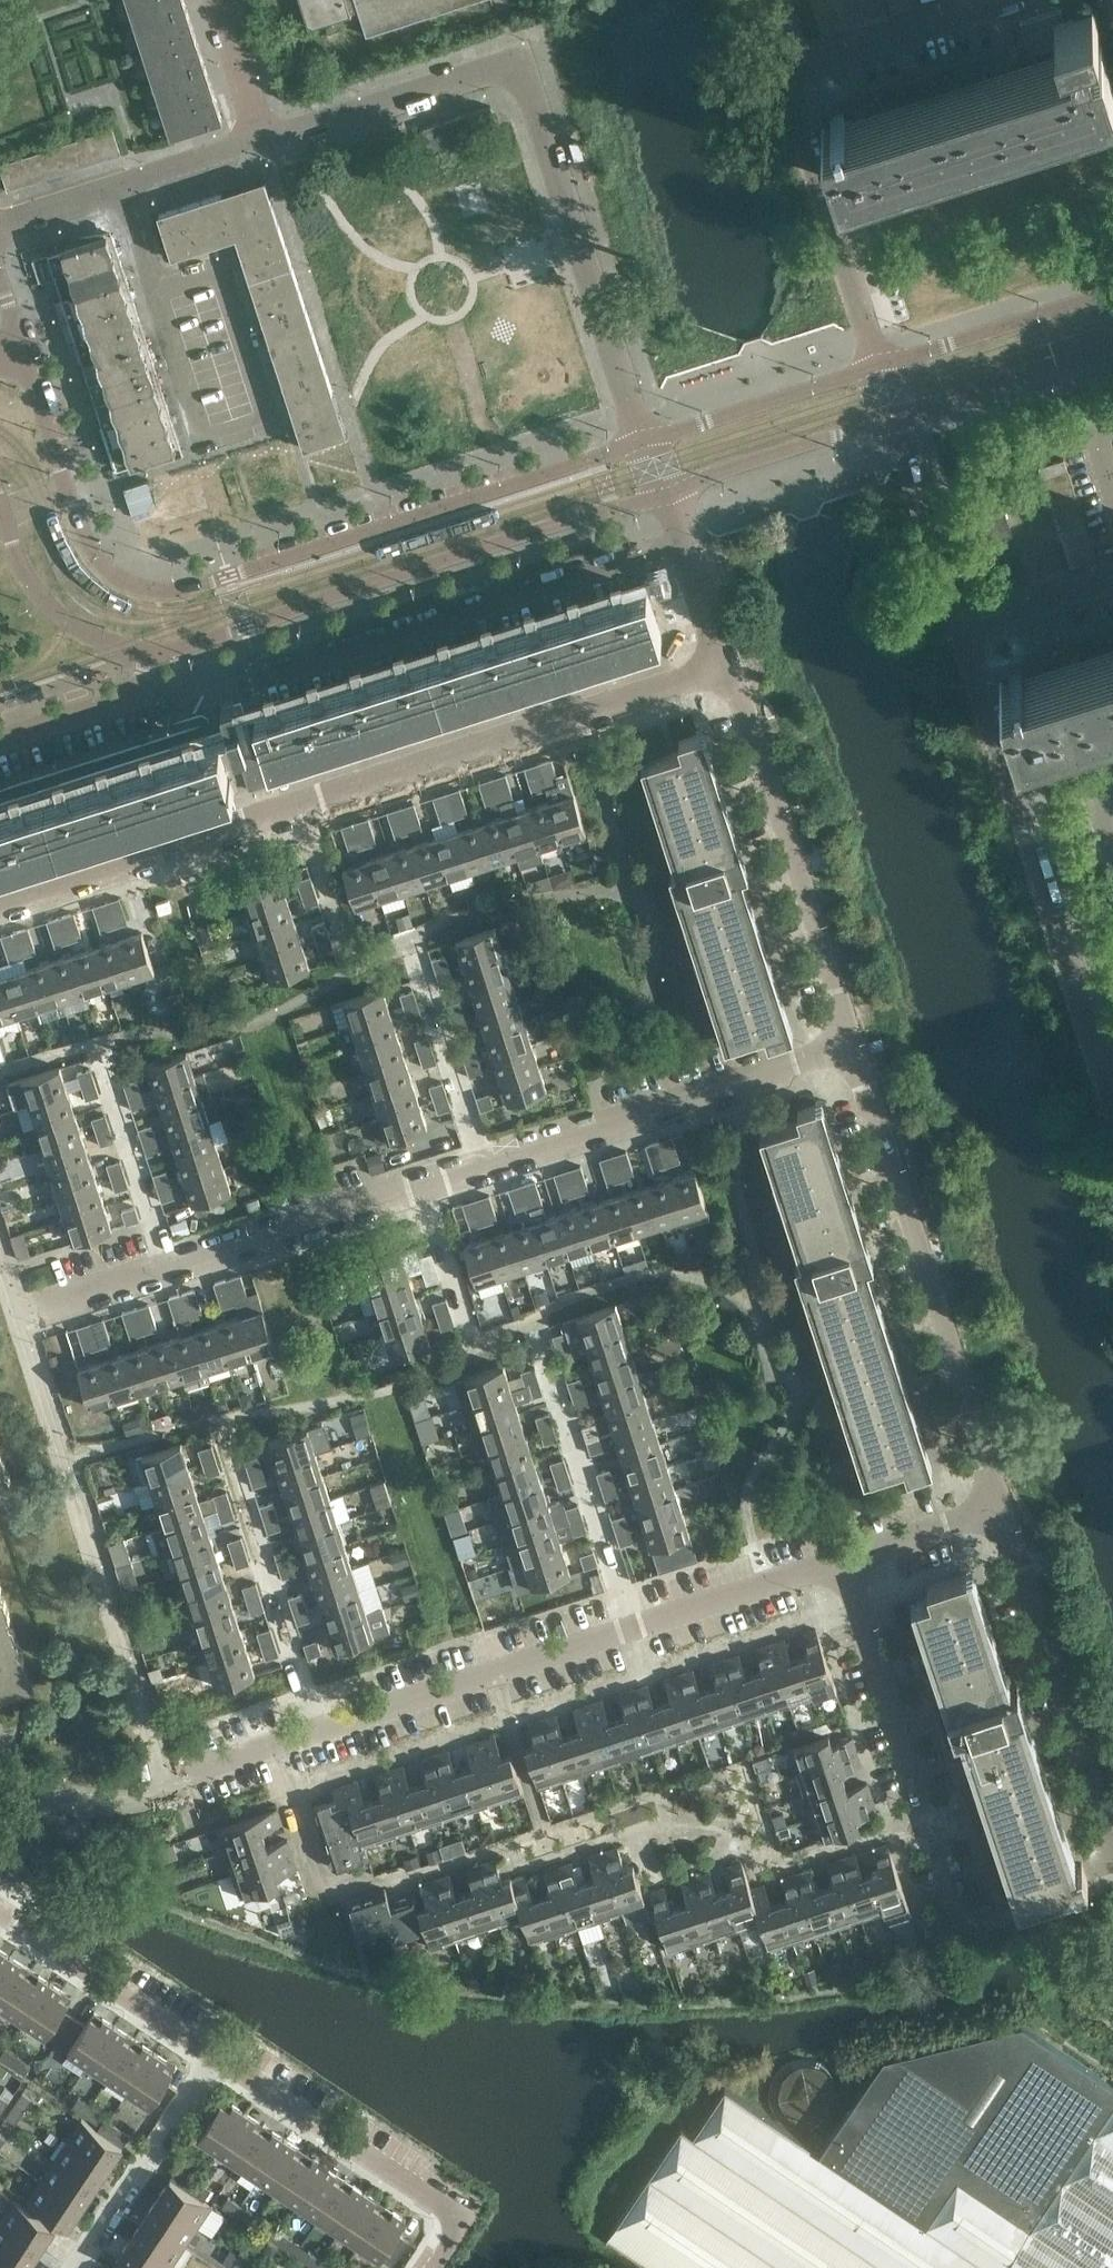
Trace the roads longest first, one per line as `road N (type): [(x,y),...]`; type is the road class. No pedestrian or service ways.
road 1 (unclassified): [(18,1318),(743,1078),(851,1051)]
road 2 (unclassified): [(642,438),(229,576),(158,591),(118,577),(94,556),(23,352)]
road 3 (residential): [(928,1816),(763,1870),(730,1836),(547,1833),(354,1898),(319,1880),(273,1749)]
road 4 (unclassified): [(0,902),(726,666)]
road 5 (unclassified): [(1112,1090),(901,422)]
road 6 (unclassified): [(262,141),(520,64),(642,438)]
road 7 (unclassified): [(155,652),(582,516),(664,497)]
road 8 (unclassified): [(1003,1512),(851,1051)]
road 9 (unclassified): [(254,678),(685,544)]
road 10 (unclassified): [(851,1051),(726,666)]
road 11 (unclassified): [(881,361),(768,0)]
road 12 (unclassified): [(1112,1826),(1003,1512)]
road 13 (unclassified): [(318,1734),(632,1631)]
road 14 (residential): [(429,2267),(445,2230),(430,2214),(210,2068)]
road 15 (residential): [(632,1631),(534,1321)]
road 16 (residential): [(318,1734),(220,1425)]
road 17 (unclassified): [(0,224),(262,141)]
road 18 (unclassified): [(928,1816),(846,1570)]
road 19 (residential): [(210,2068),(0,1927)]
road 20 (unclassified): [(881,361),(642,438)]
road 21 (unclassified): [(664,497),(709,476),(901,422)]
road 22 (unclassified): [(1112,293),(948,347),(881,361)]
road 23 (residential): [(76,2267),(210,2068)]
road 24 (unclassified): [(0,502),(28,578),(47,603),(99,639),(155,652)]
road 25 (unclassified): [(901,422),(959,395),(1112,347)]
road 26 (unclassified): [(632,1631),(765,1586),(846,1570)]
road 27 (unclassified): [(0,735),(132,692),(155,652)]
road 28 (unclassified): [(846,1570),(1003,1512)]
road 29 (unclassified): [(262,141),(217,0)]
road 30 (unclassified): [(726,666),(685,544)]

